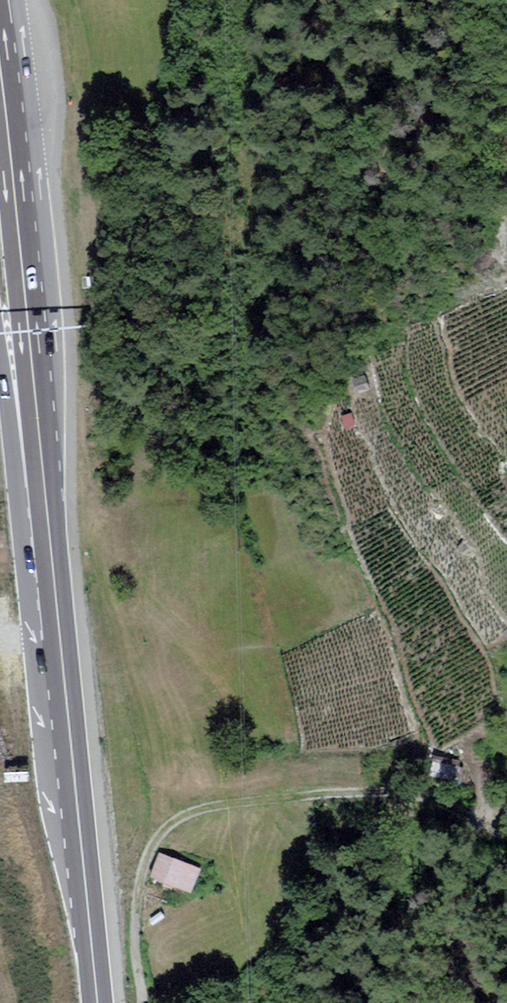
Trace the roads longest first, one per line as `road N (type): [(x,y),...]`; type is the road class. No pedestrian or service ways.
road 1 (track): [(144,1002),(135,936),(140,885),(153,844),(183,816),(384,792),(506,830)]
road 2 (secondary): [(48,518),(49,331),(18,0)]
road 3 (trunk): [(0,63),(48,518)]
road 4 (secondary): [(0,363),(23,560),(69,734)]
road 5 (secondary): [(69,734),(98,1002)]
road 6 (secondary): [(69,734),(48,518)]

